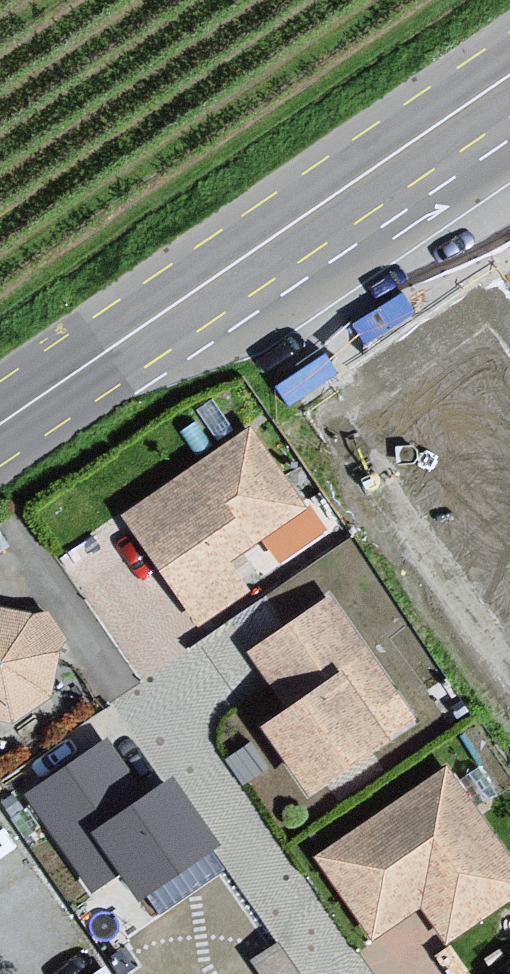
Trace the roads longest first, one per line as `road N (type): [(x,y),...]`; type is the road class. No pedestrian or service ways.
road 1 (primary): [(0,445),(509,98)]
road 2 (primary): [(509,55),(0,398)]

